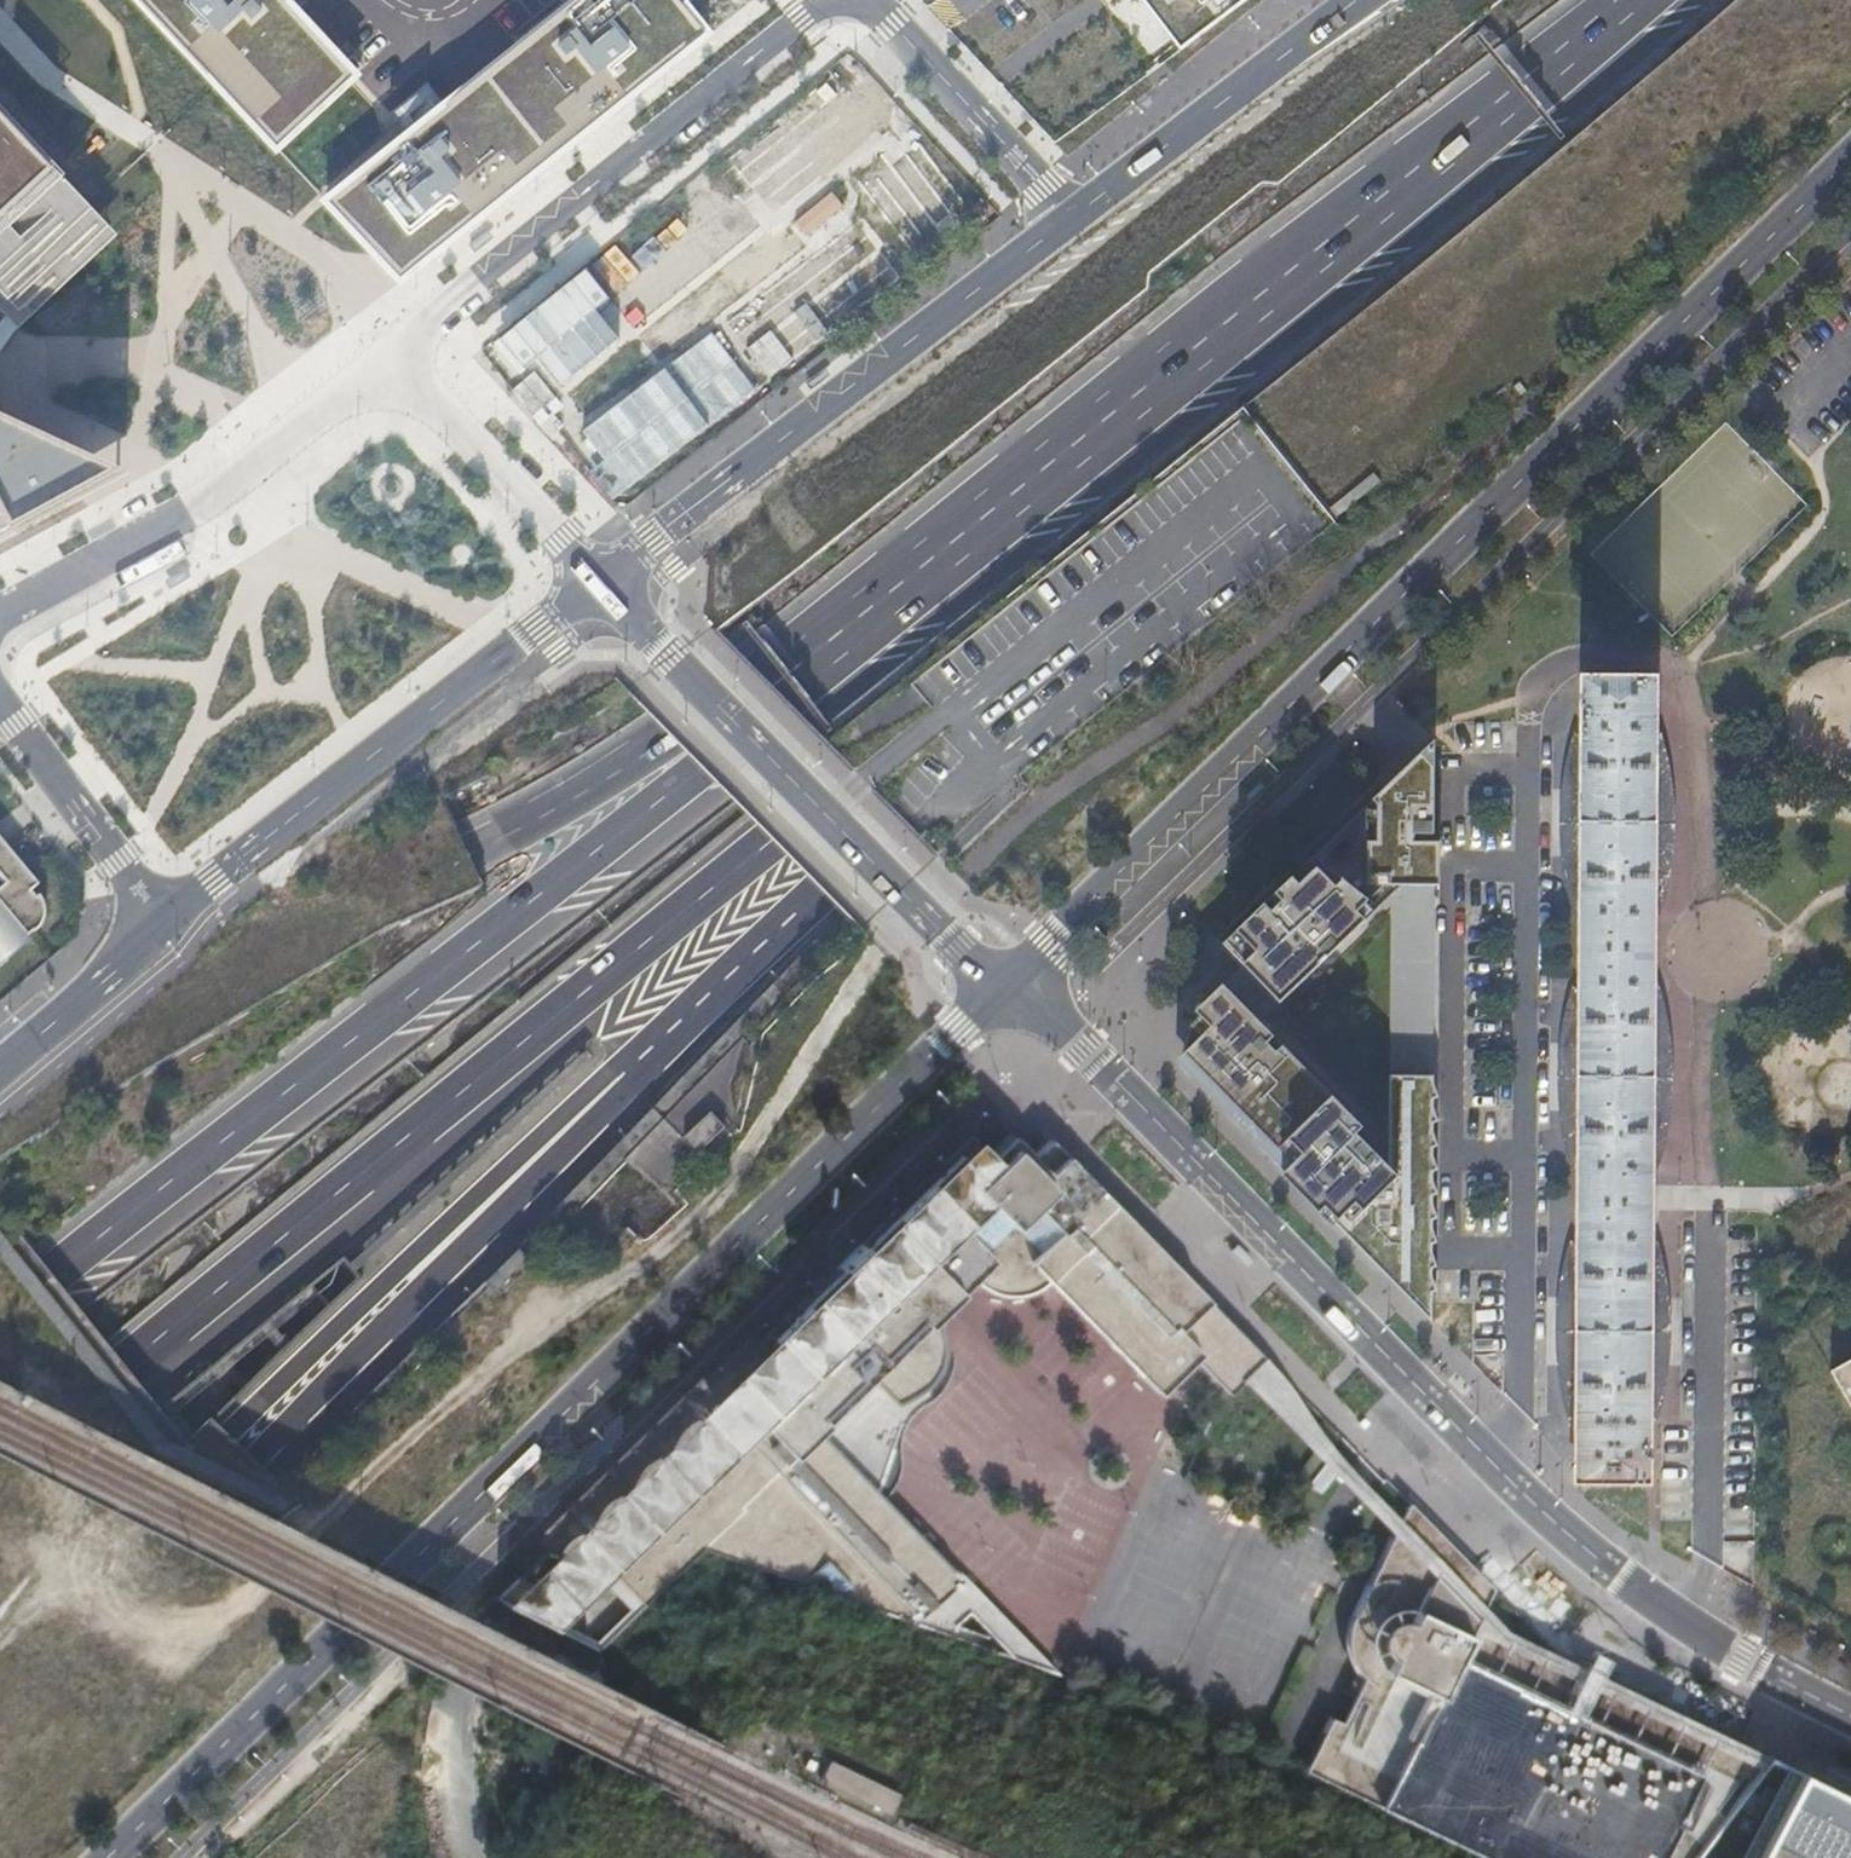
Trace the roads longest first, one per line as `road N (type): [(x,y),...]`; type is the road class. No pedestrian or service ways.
road 1 (motorway): [(0,1466),(665,923),(1071,609)]
road 2 (track): [(922,919),(880,953),(824,1038),(776,1090),(727,1184),(689,1233),(511,1350),(316,1544),(204,1679),(14,1857)]
road 3 (secondary): [(108,1857),(994,987)]
road 4 (secondary): [(994,987),(1850,155)]
road 5 (residential): [(1850,1716),(1737,1660),(1573,1539),(1083,1049),(994,987)]
road 6 (motorway): [(837,663),(0,1319)]
road 7 (motorway): [(121,1857),(117,1700),(172,1566),(401,1316),(657,1061),(686,1016)]
road 8 (motorway): [(1613,0),(837,663)]
road 9 (motorway): [(1071,609),(1809,0)]
road 10 (motorway): [(0,1662),(369,1299),(627,1058),(686,1016)]
road 11 (motorway): [(837,663),(771,662),(655,744),(462,852),(289,913),(0,1064)]
road 12 (secondary): [(1073,218),(599,582)]
road 13 (residential): [(843,0),(802,17),(383,361)]
road 14 (residential): [(994,987),(599,582)]
road 15 (motorway): [(686,1016),(986,736),(1071,609)]
road 16 (secondary): [(599,582),(158,922)]
road 17 (residential): [(383,361),(200,504),(0,615)]
road 18 (secondary): [(1360,0),(1073,218)]
road 19 (residential): [(1073,218),(894,24),(853,0)]
road 20 (residential): [(599,582),(383,361)]
road 21 (residential): [(158,922),(0,702)]
road 22 (secondary): [(158,922),(110,977),(0,1069)]

